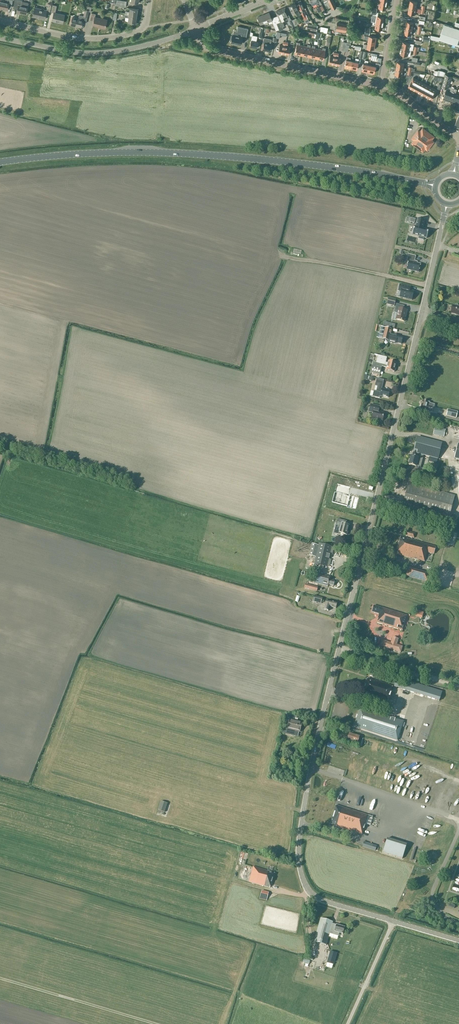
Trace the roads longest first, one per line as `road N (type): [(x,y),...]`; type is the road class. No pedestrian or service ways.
road 1 (tertiary): [(394,922),(317,898),(303,880),(300,841),(447,205)]
road 2 (secondary): [(0,162),(194,154),(436,186)]
road 3 (residential): [(382,86),(210,49),(196,28)]
road 4 (tertiary): [(0,38),(99,53),(196,28)]
road 5 (residential): [(0,21),(117,38),(144,27),(150,0)]

